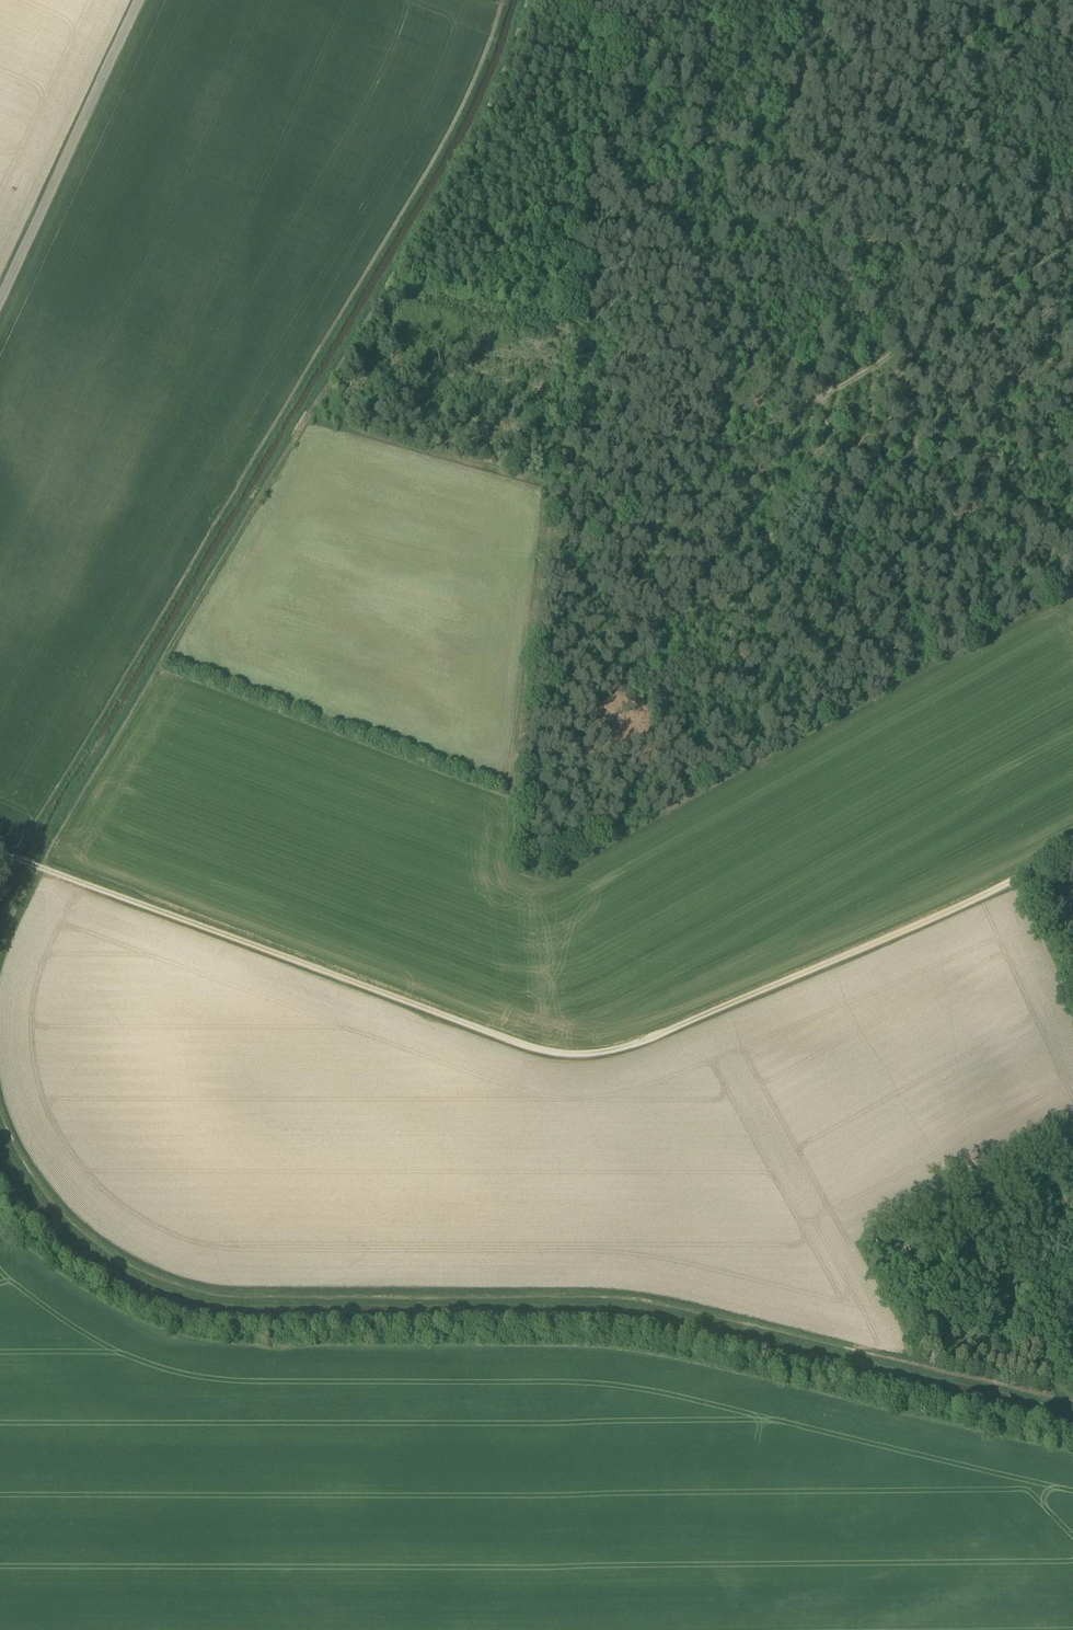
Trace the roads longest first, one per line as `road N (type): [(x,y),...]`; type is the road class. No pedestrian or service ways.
road 1 (track): [(1072,849),(931,922),(648,1041),(581,1061),(555,1058),(44,870)]
road 2 (track): [(573,523),(1072,251)]
road 3 (unclassified): [(0,307),(141,0)]

